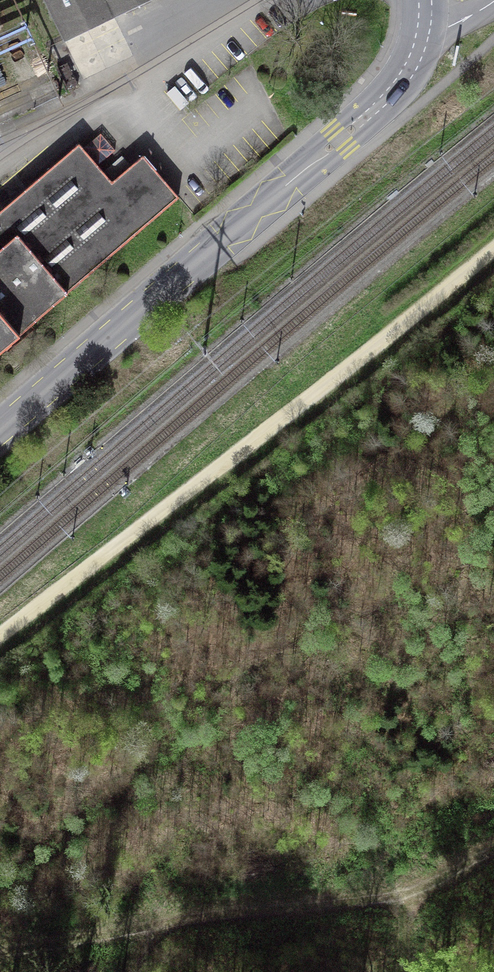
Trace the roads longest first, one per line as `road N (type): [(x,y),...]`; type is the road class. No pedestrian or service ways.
road 1 (track): [(0,636),(493,256)]
road 2 (unclassified): [(0,431),(395,89),(421,44),(425,0)]
road 3 (track): [(493,863),(399,896),(0,955)]

